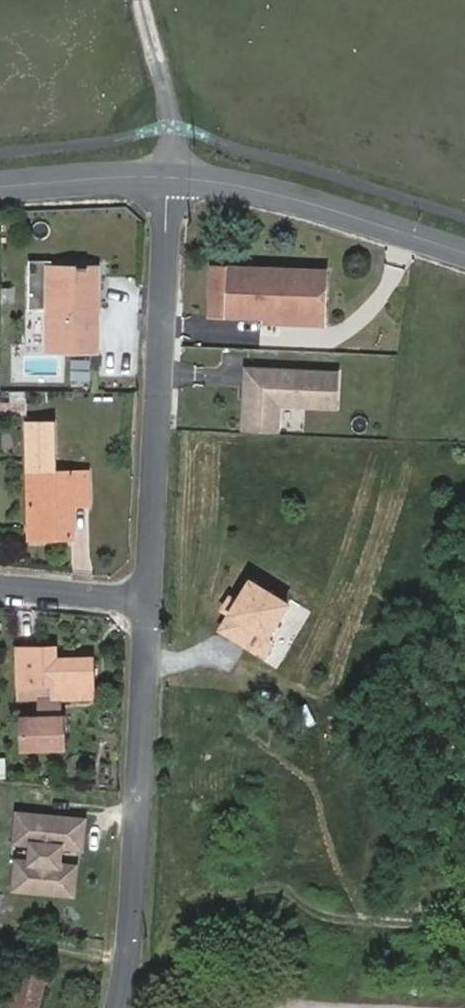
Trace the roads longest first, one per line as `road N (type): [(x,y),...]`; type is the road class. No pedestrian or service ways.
road 1 (residential): [(172,175),(147,601)]
road 2 (residential): [(147,601),(130,955),(119,1007)]
road 3 (tertiary): [(464,249),(276,192),(172,175)]
road 4 (track): [(172,175),(173,119),(142,0)]
road 5 (tertiary): [(172,175),(0,183)]
road 6 (residential): [(147,601),(0,587)]

